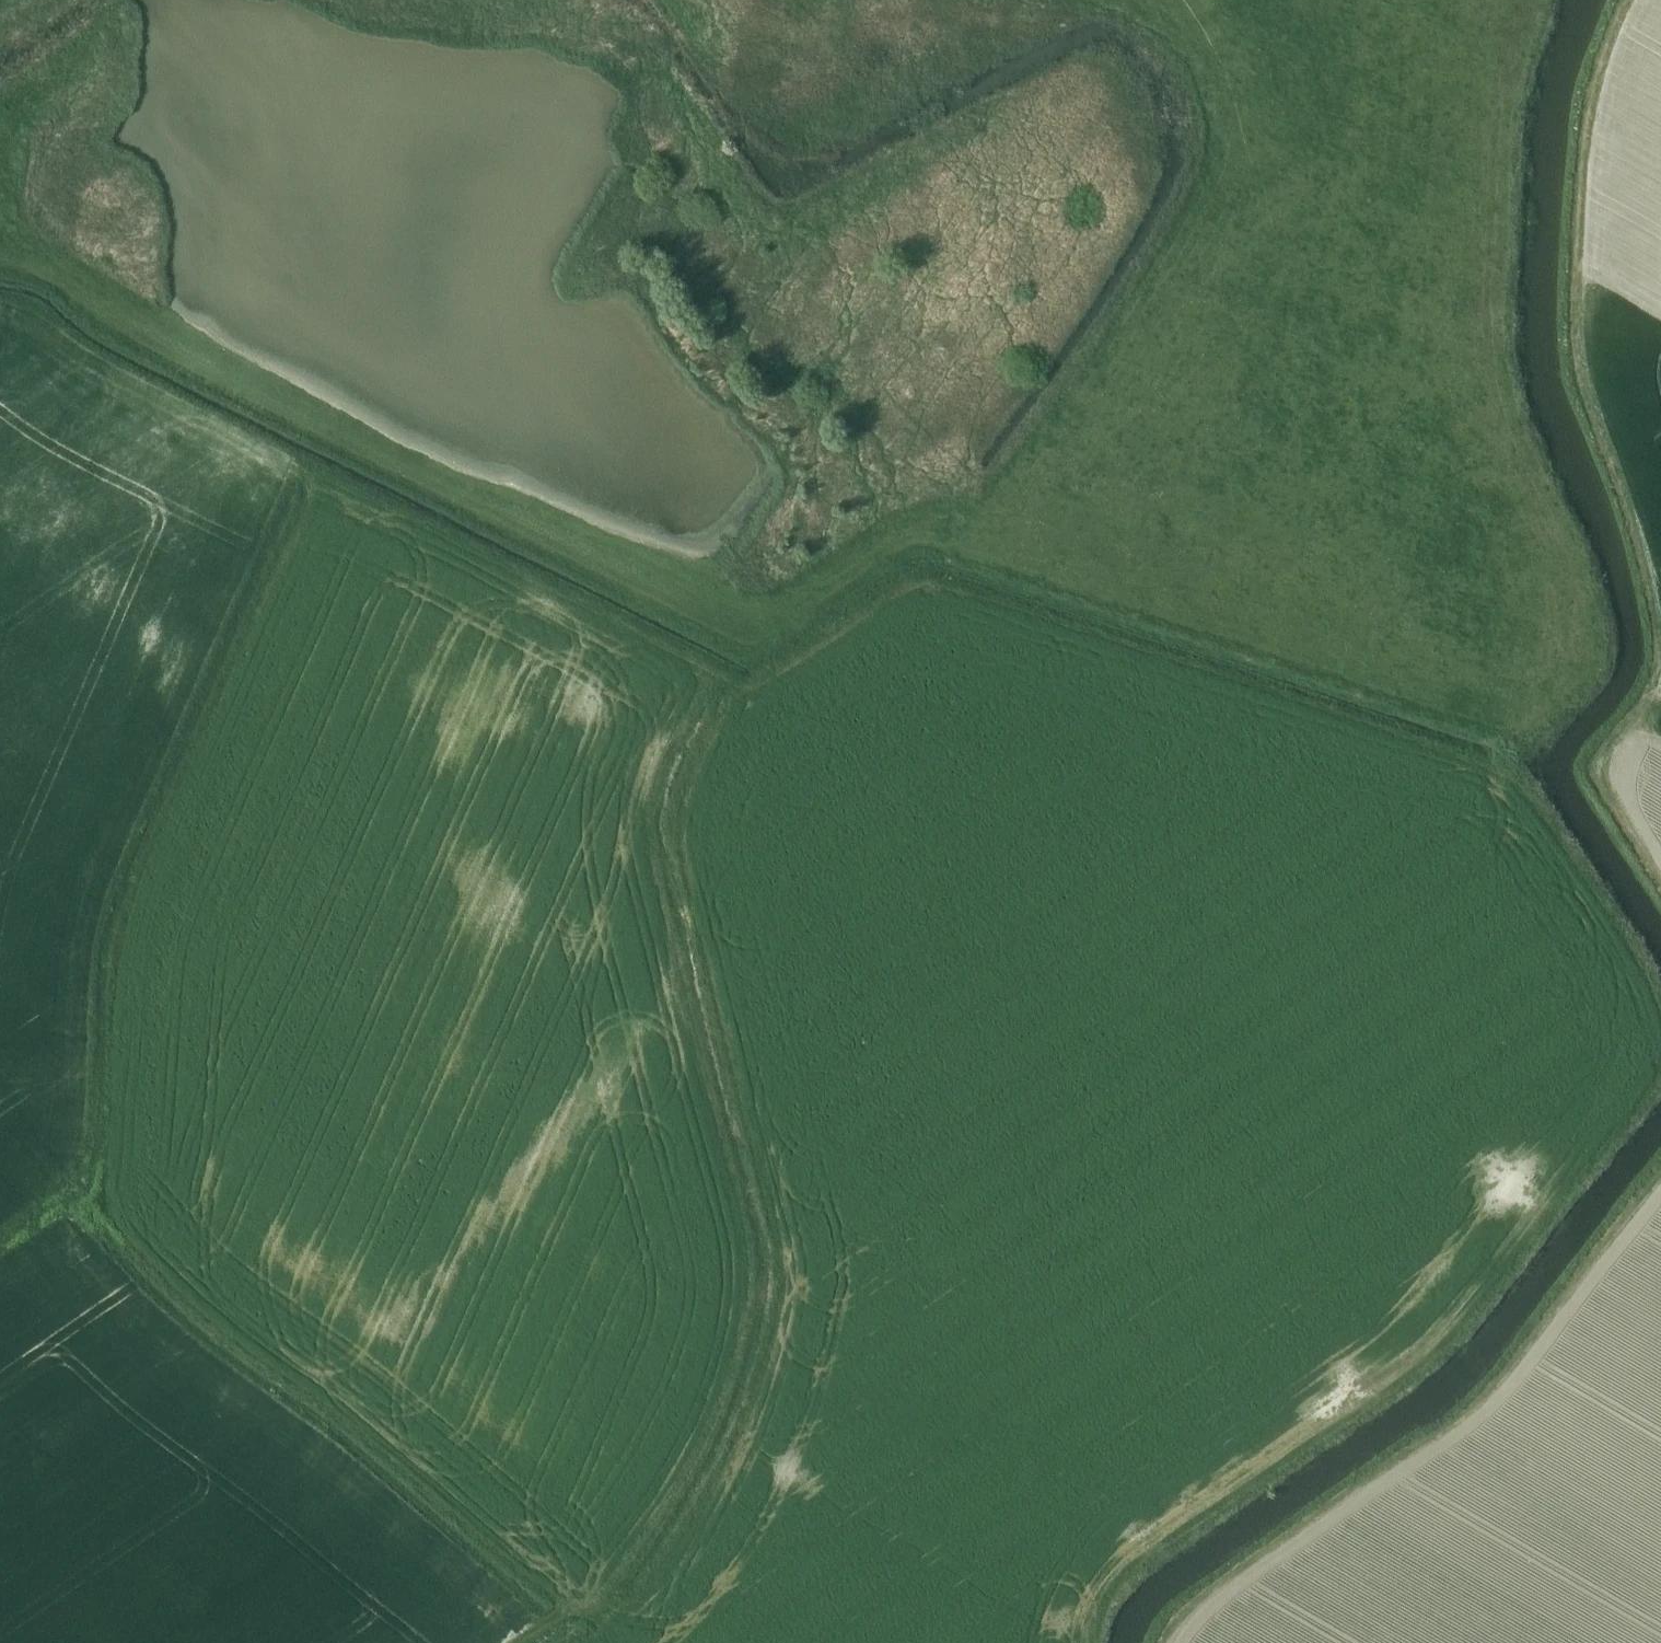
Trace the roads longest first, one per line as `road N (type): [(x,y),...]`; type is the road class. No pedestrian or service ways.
road 1 (track): [(1660,899),(1583,772),(1642,695),(1651,657),(1630,542),(1583,425),(1566,347),(1577,137),(1619,0)]
road 2 (track): [(1155,1642),(1178,1604),(1484,1390),(1660,1159)]

